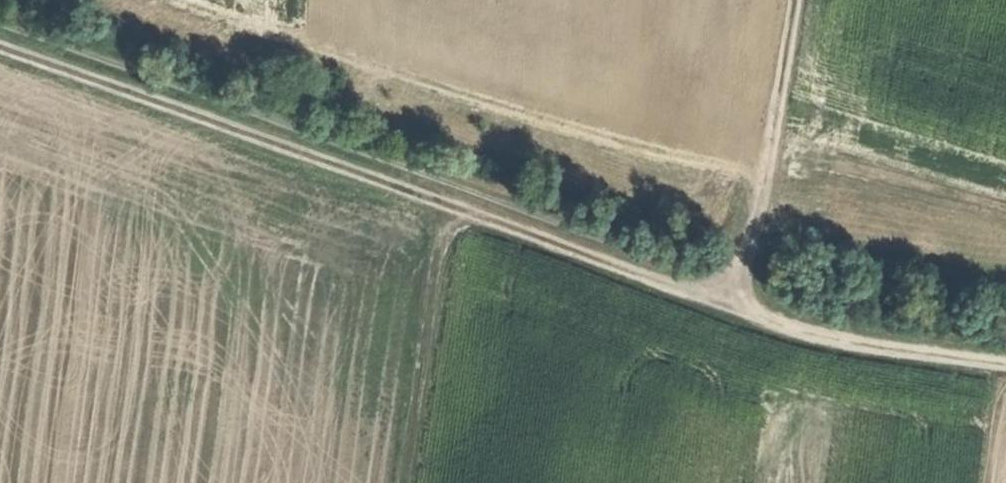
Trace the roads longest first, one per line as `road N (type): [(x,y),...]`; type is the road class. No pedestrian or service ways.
road 1 (track): [(1005,366),(839,342),(0,46)]
road 2 (track): [(742,309),(790,0)]
road 3 (track): [(404,482),(441,202)]
road 4 (track): [(1005,283),(752,247)]

